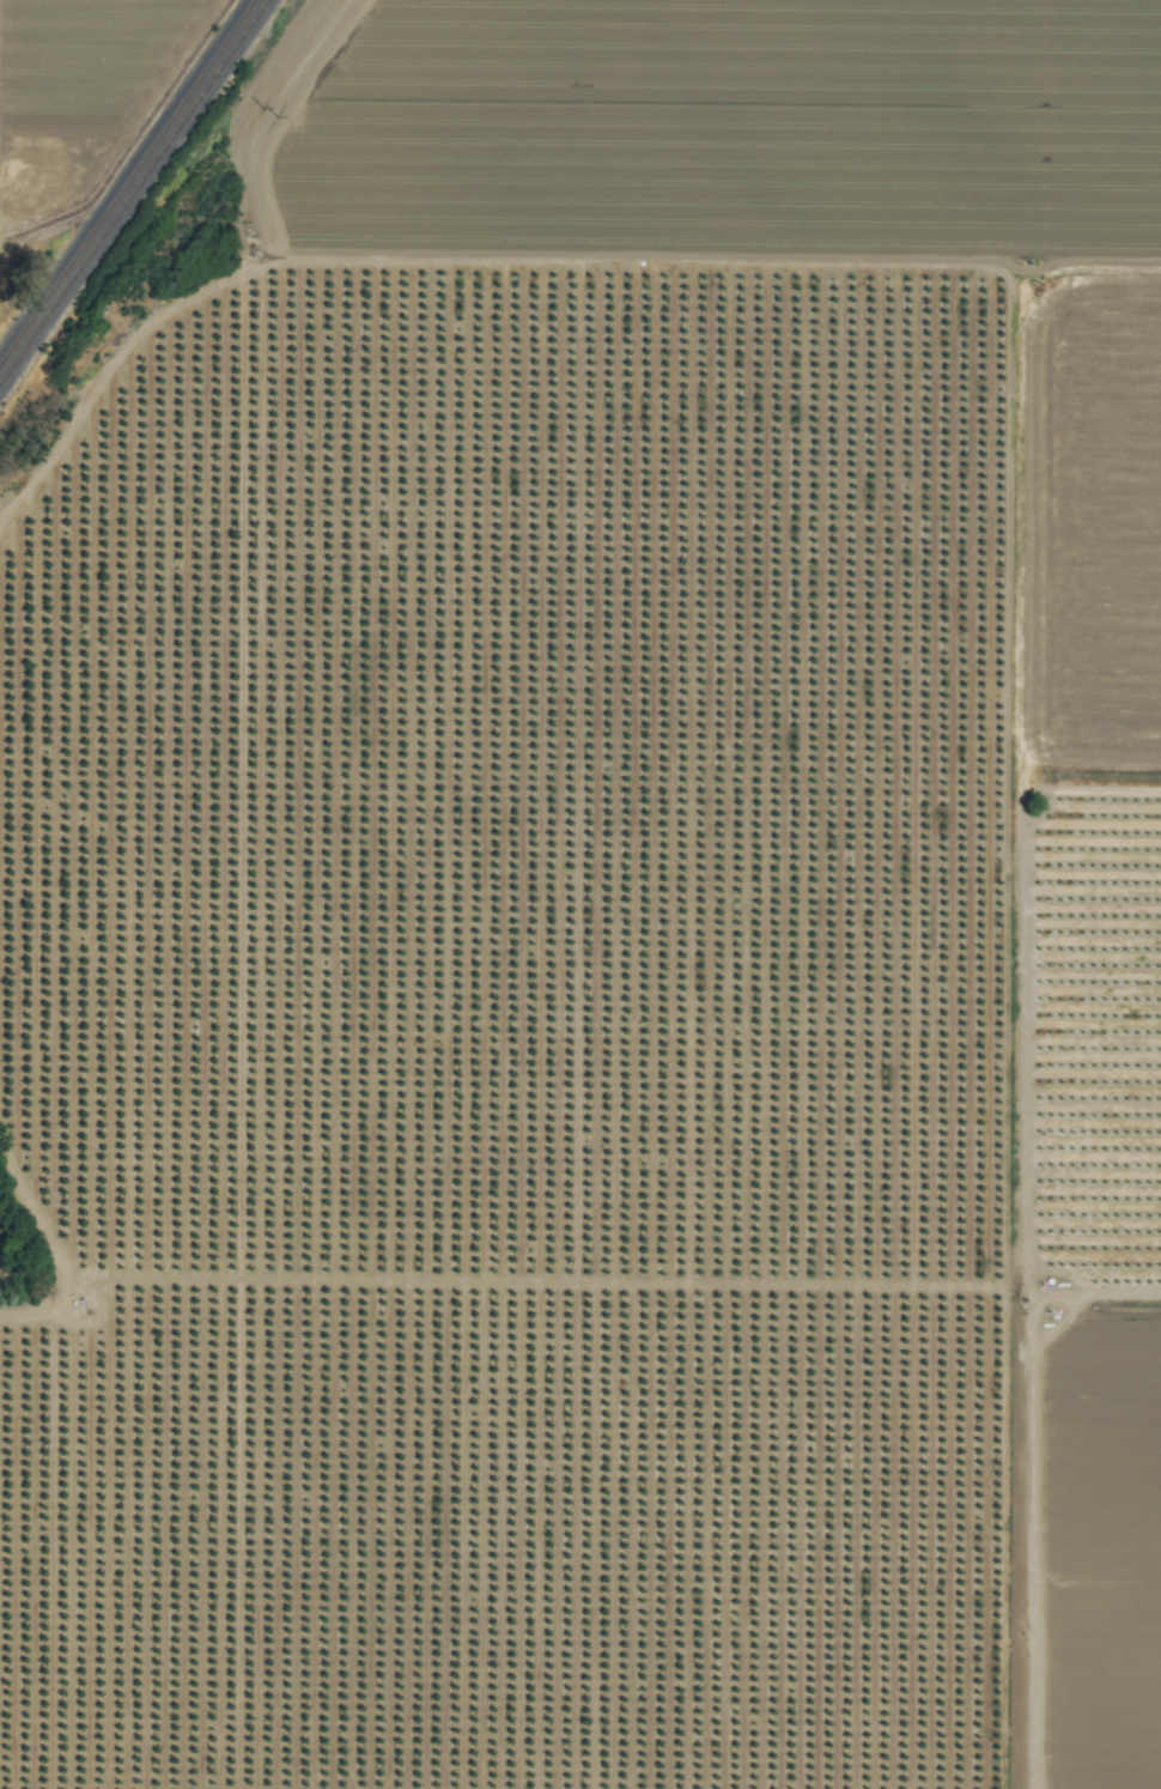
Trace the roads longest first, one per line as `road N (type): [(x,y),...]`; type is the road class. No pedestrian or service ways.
road 1 (track): [(1030,1788),(1022,297),(1029,279),(1046,272),(1160,274)]

